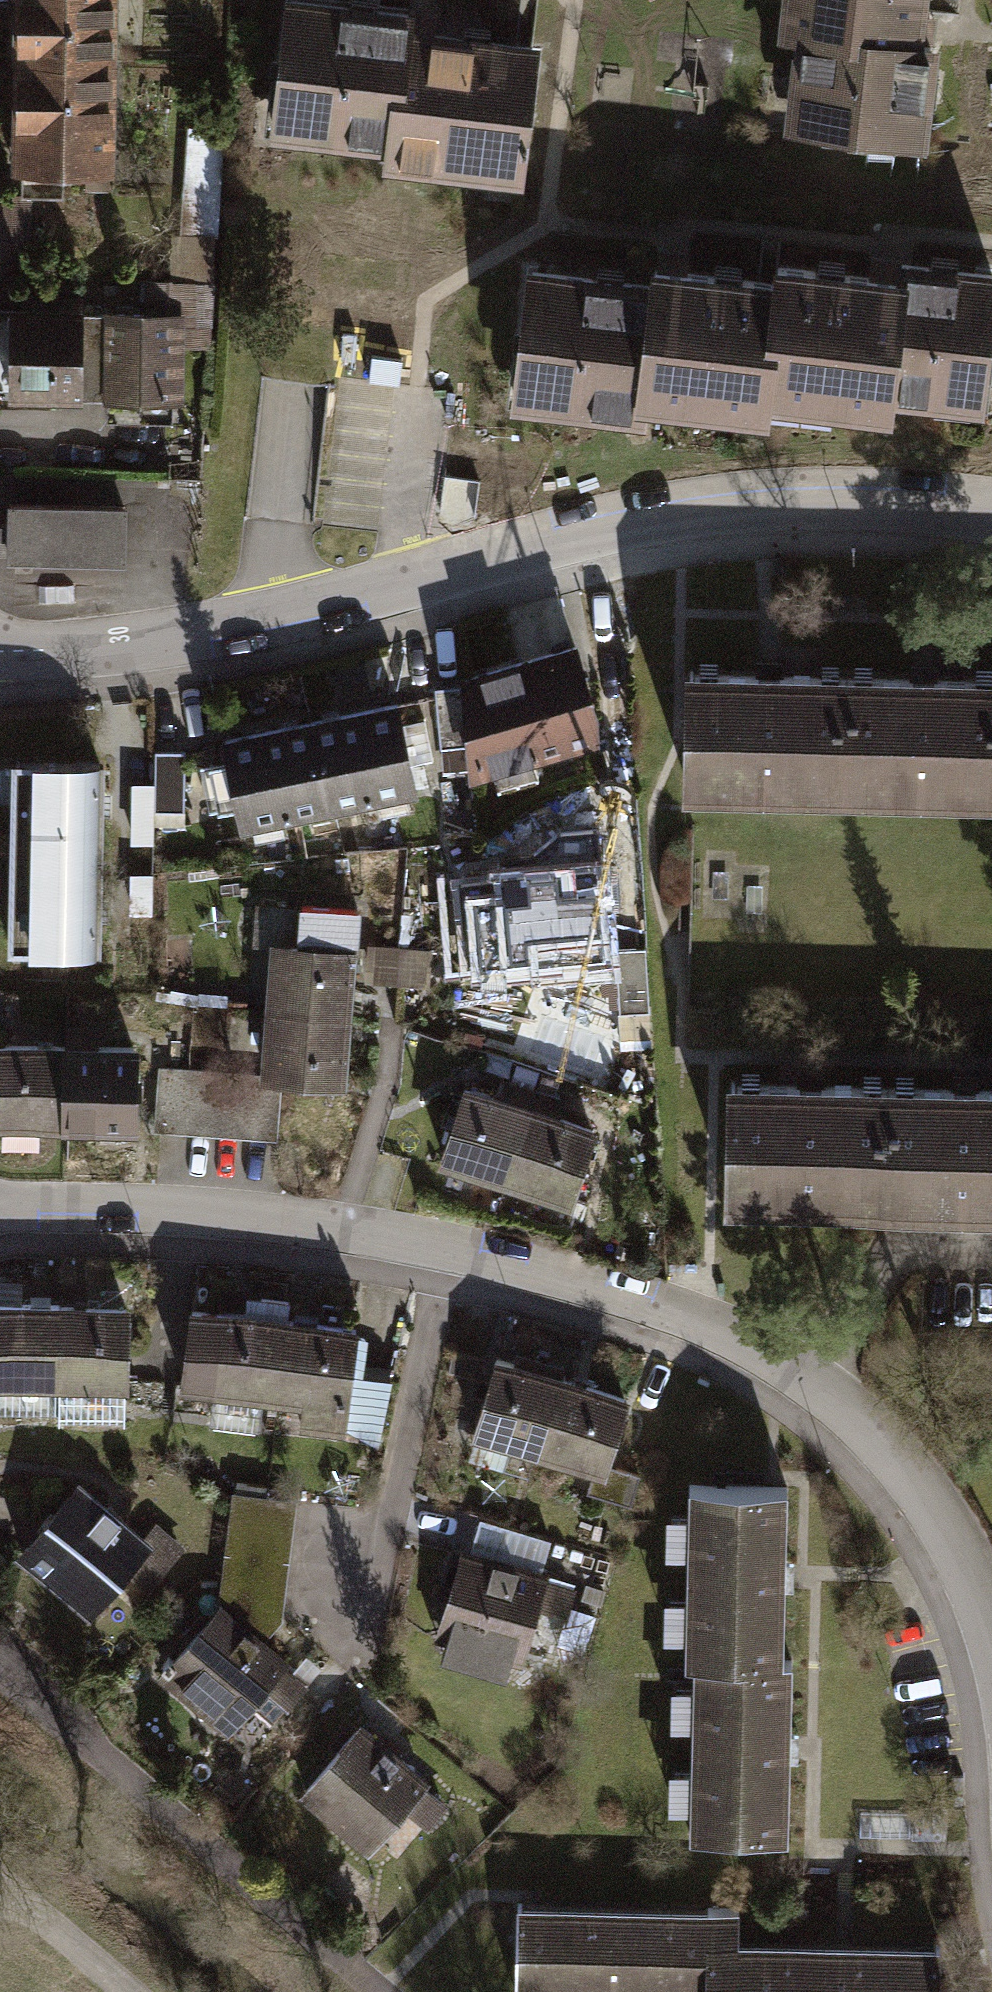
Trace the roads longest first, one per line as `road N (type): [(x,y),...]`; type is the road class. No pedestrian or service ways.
road 1 (residential): [(0,1207),(153,1209),(298,1231),(578,1291),(703,1339),(837,1423),(921,1521),(991,1663)]
road 2 (residential): [(0,651),(82,652),(271,628),(687,527),(882,515),(991,525)]

